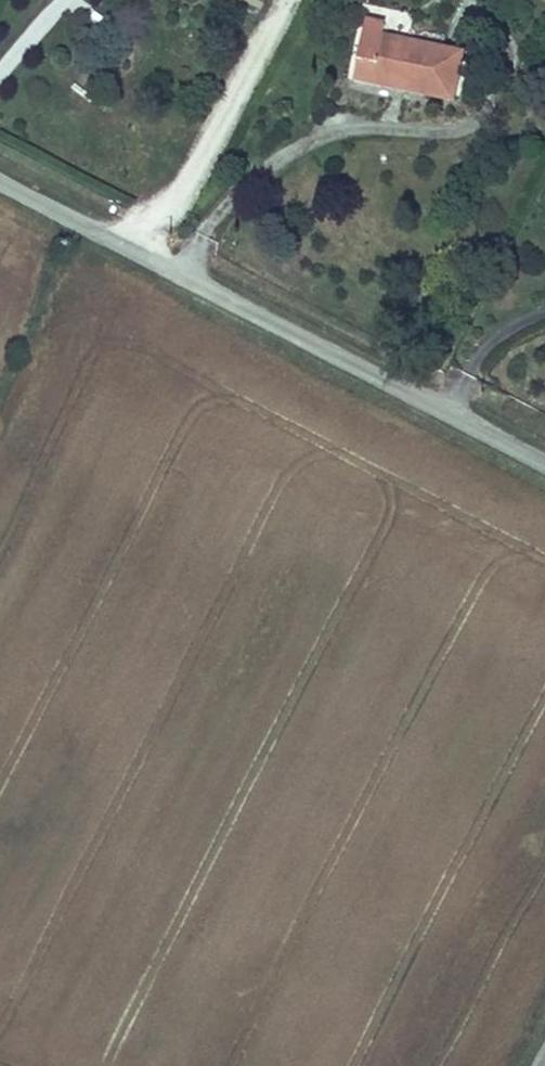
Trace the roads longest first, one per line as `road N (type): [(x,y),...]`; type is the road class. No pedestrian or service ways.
road 1 (tertiary): [(544,465),(0,184)]

